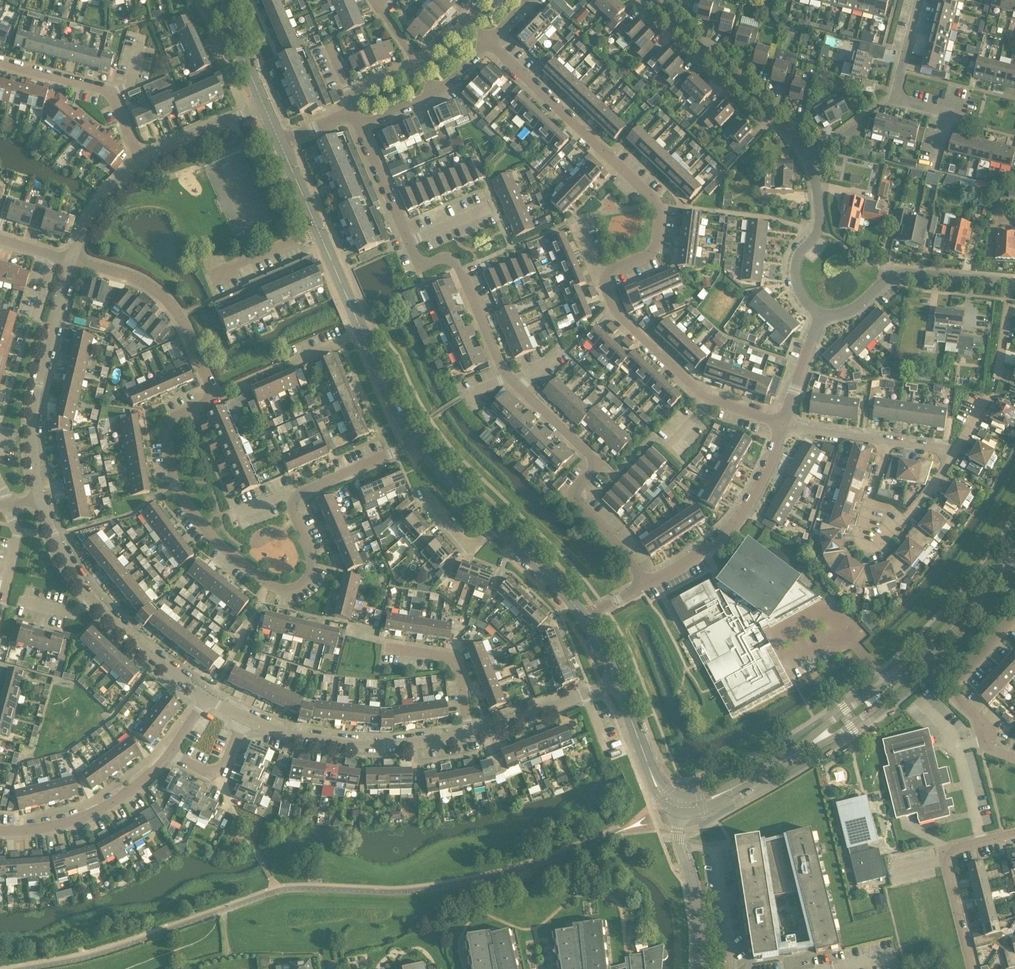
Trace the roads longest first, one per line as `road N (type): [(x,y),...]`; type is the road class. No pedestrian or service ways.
road 1 (residential): [(414,440),(298,493),(294,518),(312,570),(297,590),(269,587),(208,534),(180,496),(168,429),(209,397),(178,316),(141,284),(71,261)]
road 2 (residential): [(648,585),(574,492),(601,465),(505,376),(456,261),(420,264),(351,114)]
road 3 (residential): [(785,424),(698,391),(616,315),(603,284),(609,272),(655,254),(659,206),(492,45)]
road 4 (residential): [(466,732),(340,743),(242,721),(206,697)]
road 5 (residential): [(206,697),(124,629),(71,565),(40,499)]
road 6 (residential): [(956,453),(871,554),(858,546),(859,537),(887,442)]
road 7 (residential): [(40,499),(33,425),(71,261)]
road 8 (residential): [(648,585),(723,534),(753,502),(785,424)]
road 9 (tertiary): [(324,242),(414,440)]
road 10 (residential): [(809,153),(654,3)]
road 11 (residential): [(820,314),(858,307),(899,276),(1014,283)]
road 12 (residential): [(1014,620),(954,681),(955,698),(978,720),(986,748),(1014,760)]
road 13 (residential): [(0,832),(77,822),(113,804),(170,756)]
road 14 (residential): [(143,160),(108,92),(0,62)]
road 15 (tertiary): [(897,682),(944,639),(1014,552)]
road 16 (residential): [(616,682),(466,732)]
road 17 (residential): [(948,114),(895,100),(920,0)]
road 18 (residential): [(681,812),(698,968)]
road 19 (residential): [(466,732),(454,661),(384,648)]
road 20 (residential): [(143,160),(265,109)]
road 21 (residential): [(71,261),(93,210),(143,160)]
road 22 (tertiary): [(796,752),(851,728),(897,682)]
road 23 (tertiary): [(497,525),(581,616)]
road 24 (tertiary): [(897,682),(796,752)]

